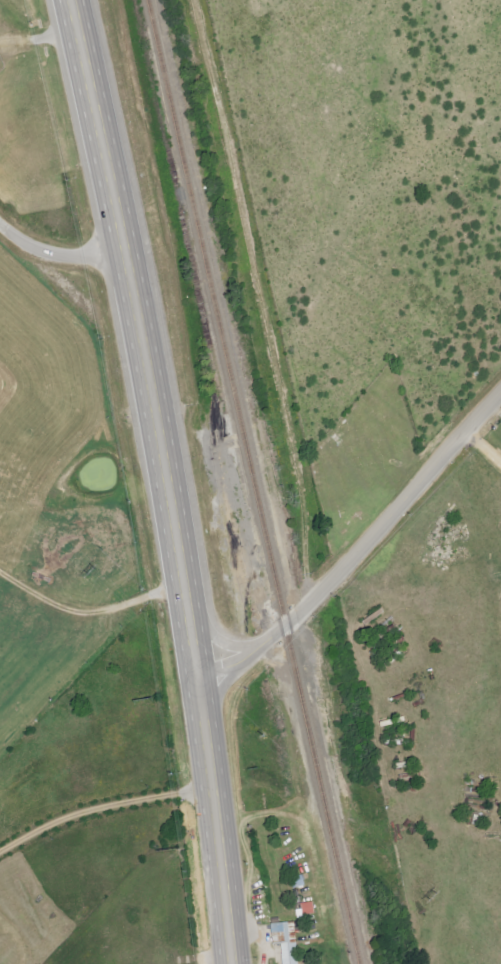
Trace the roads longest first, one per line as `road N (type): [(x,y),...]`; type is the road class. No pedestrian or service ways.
road 1 (primary): [(197,700),(152,423),(62,0)]
road 2 (residential): [(197,700),(325,586),(500,401)]
road 3 (primary): [(226,963),(197,700)]
road 4 (residential): [(128,313),(88,304),(0,218)]

